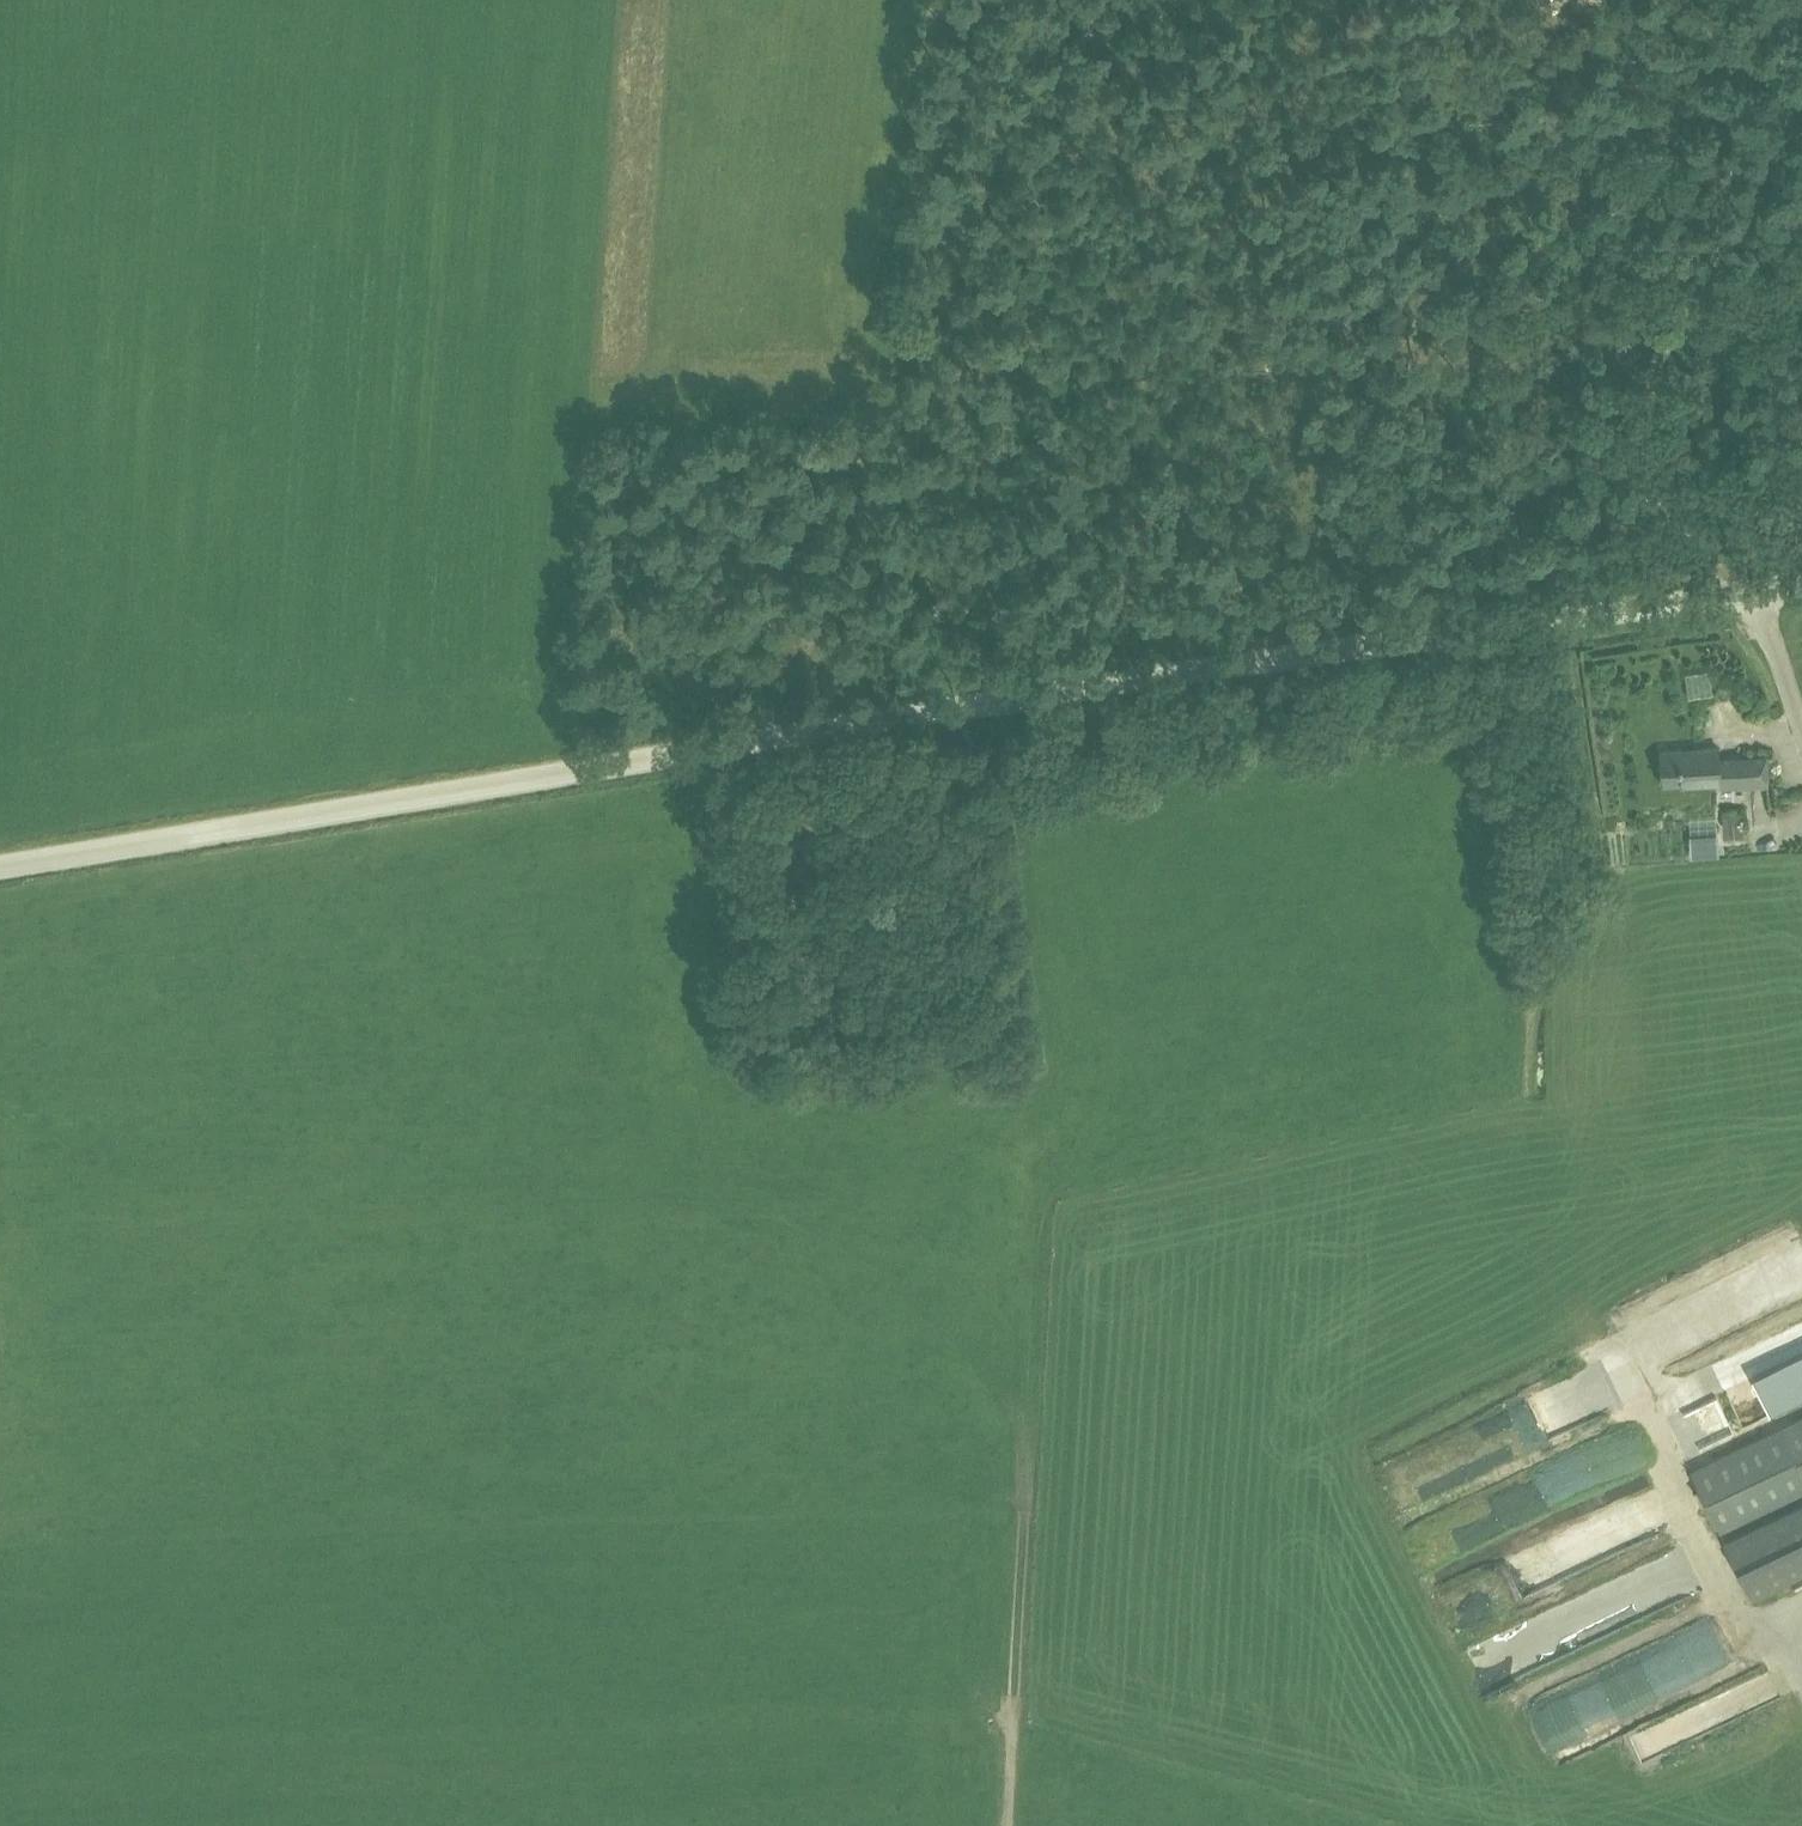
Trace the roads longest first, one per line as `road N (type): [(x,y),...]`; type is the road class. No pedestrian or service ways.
road 1 (tertiary): [(0,867),(1801,585)]
road 2 (track): [(1801,84),(1736,202),(1649,394),(1649,481),(1757,590)]
road 3 (track): [(1801,732),(1757,590)]
road 4 (track): [(1607,617),(1649,481)]

